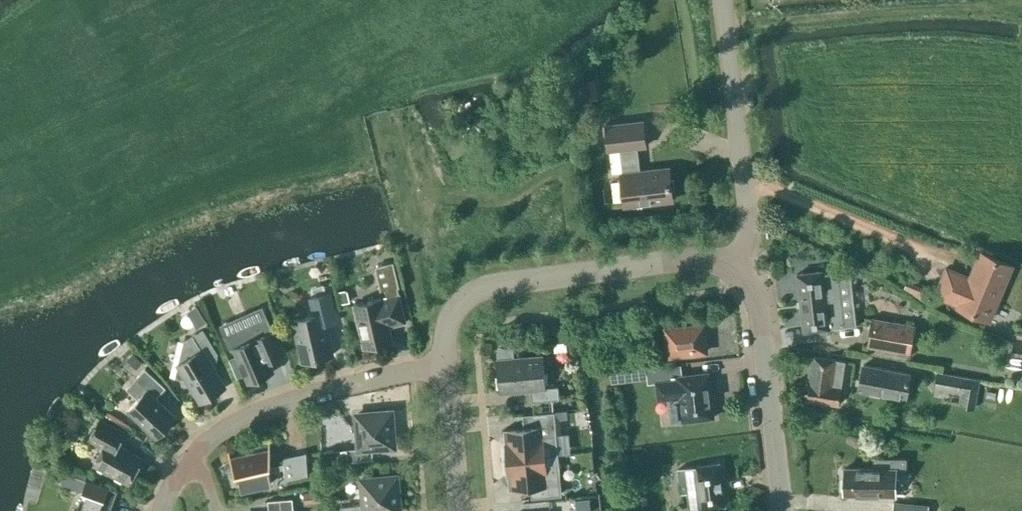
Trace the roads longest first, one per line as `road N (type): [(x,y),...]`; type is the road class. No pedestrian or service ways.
road 1 (tertiary): [(449,365),(446,340),(475,300),(672,267),(738,272)]
road 2 (track): [(729,31),(976,7),(1021,11)]
road 3 (residential): [(191,456),(228,422),(314,392),(449,365)]
road 4 (unclassified): [(738,272),(748,247),(746,189),(725,0)]
road 5 (tertiary): [(783,510),(754,299),(738,272)]
road 6 (tertiary): [(460,510),(449,365)]

